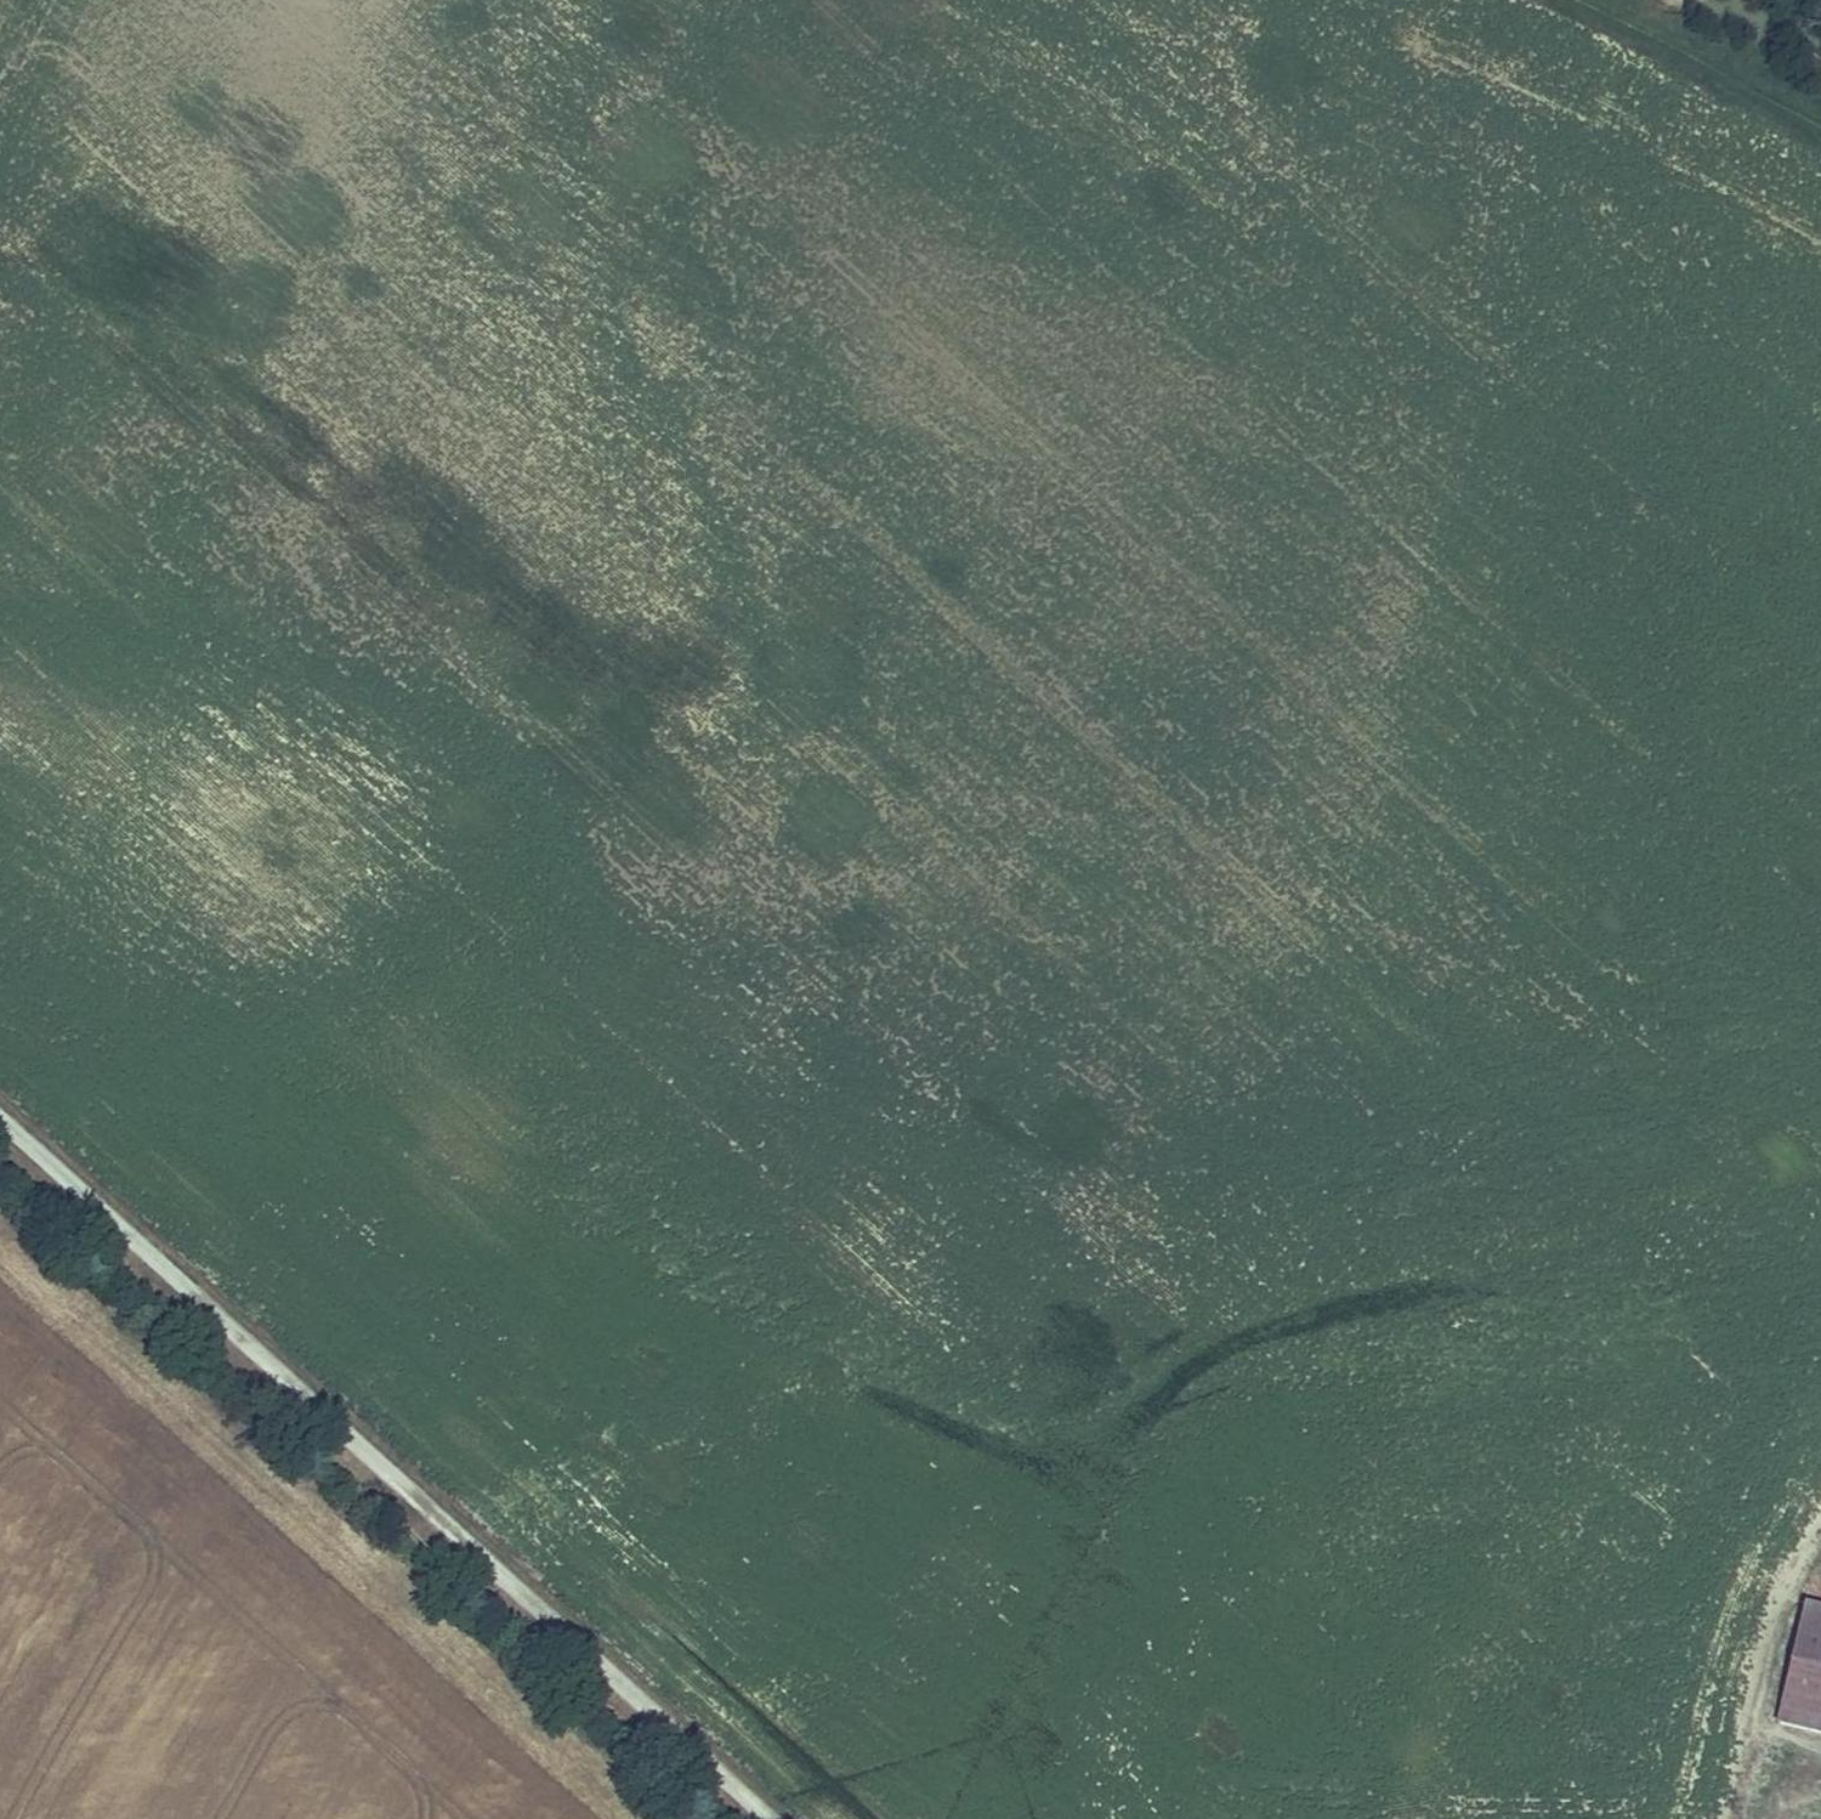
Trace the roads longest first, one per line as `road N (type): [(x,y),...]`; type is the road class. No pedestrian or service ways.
road 1 (track): [(0,1108),(779,1818)]
road 2 (track): [(1603,0),(1820,118)]

